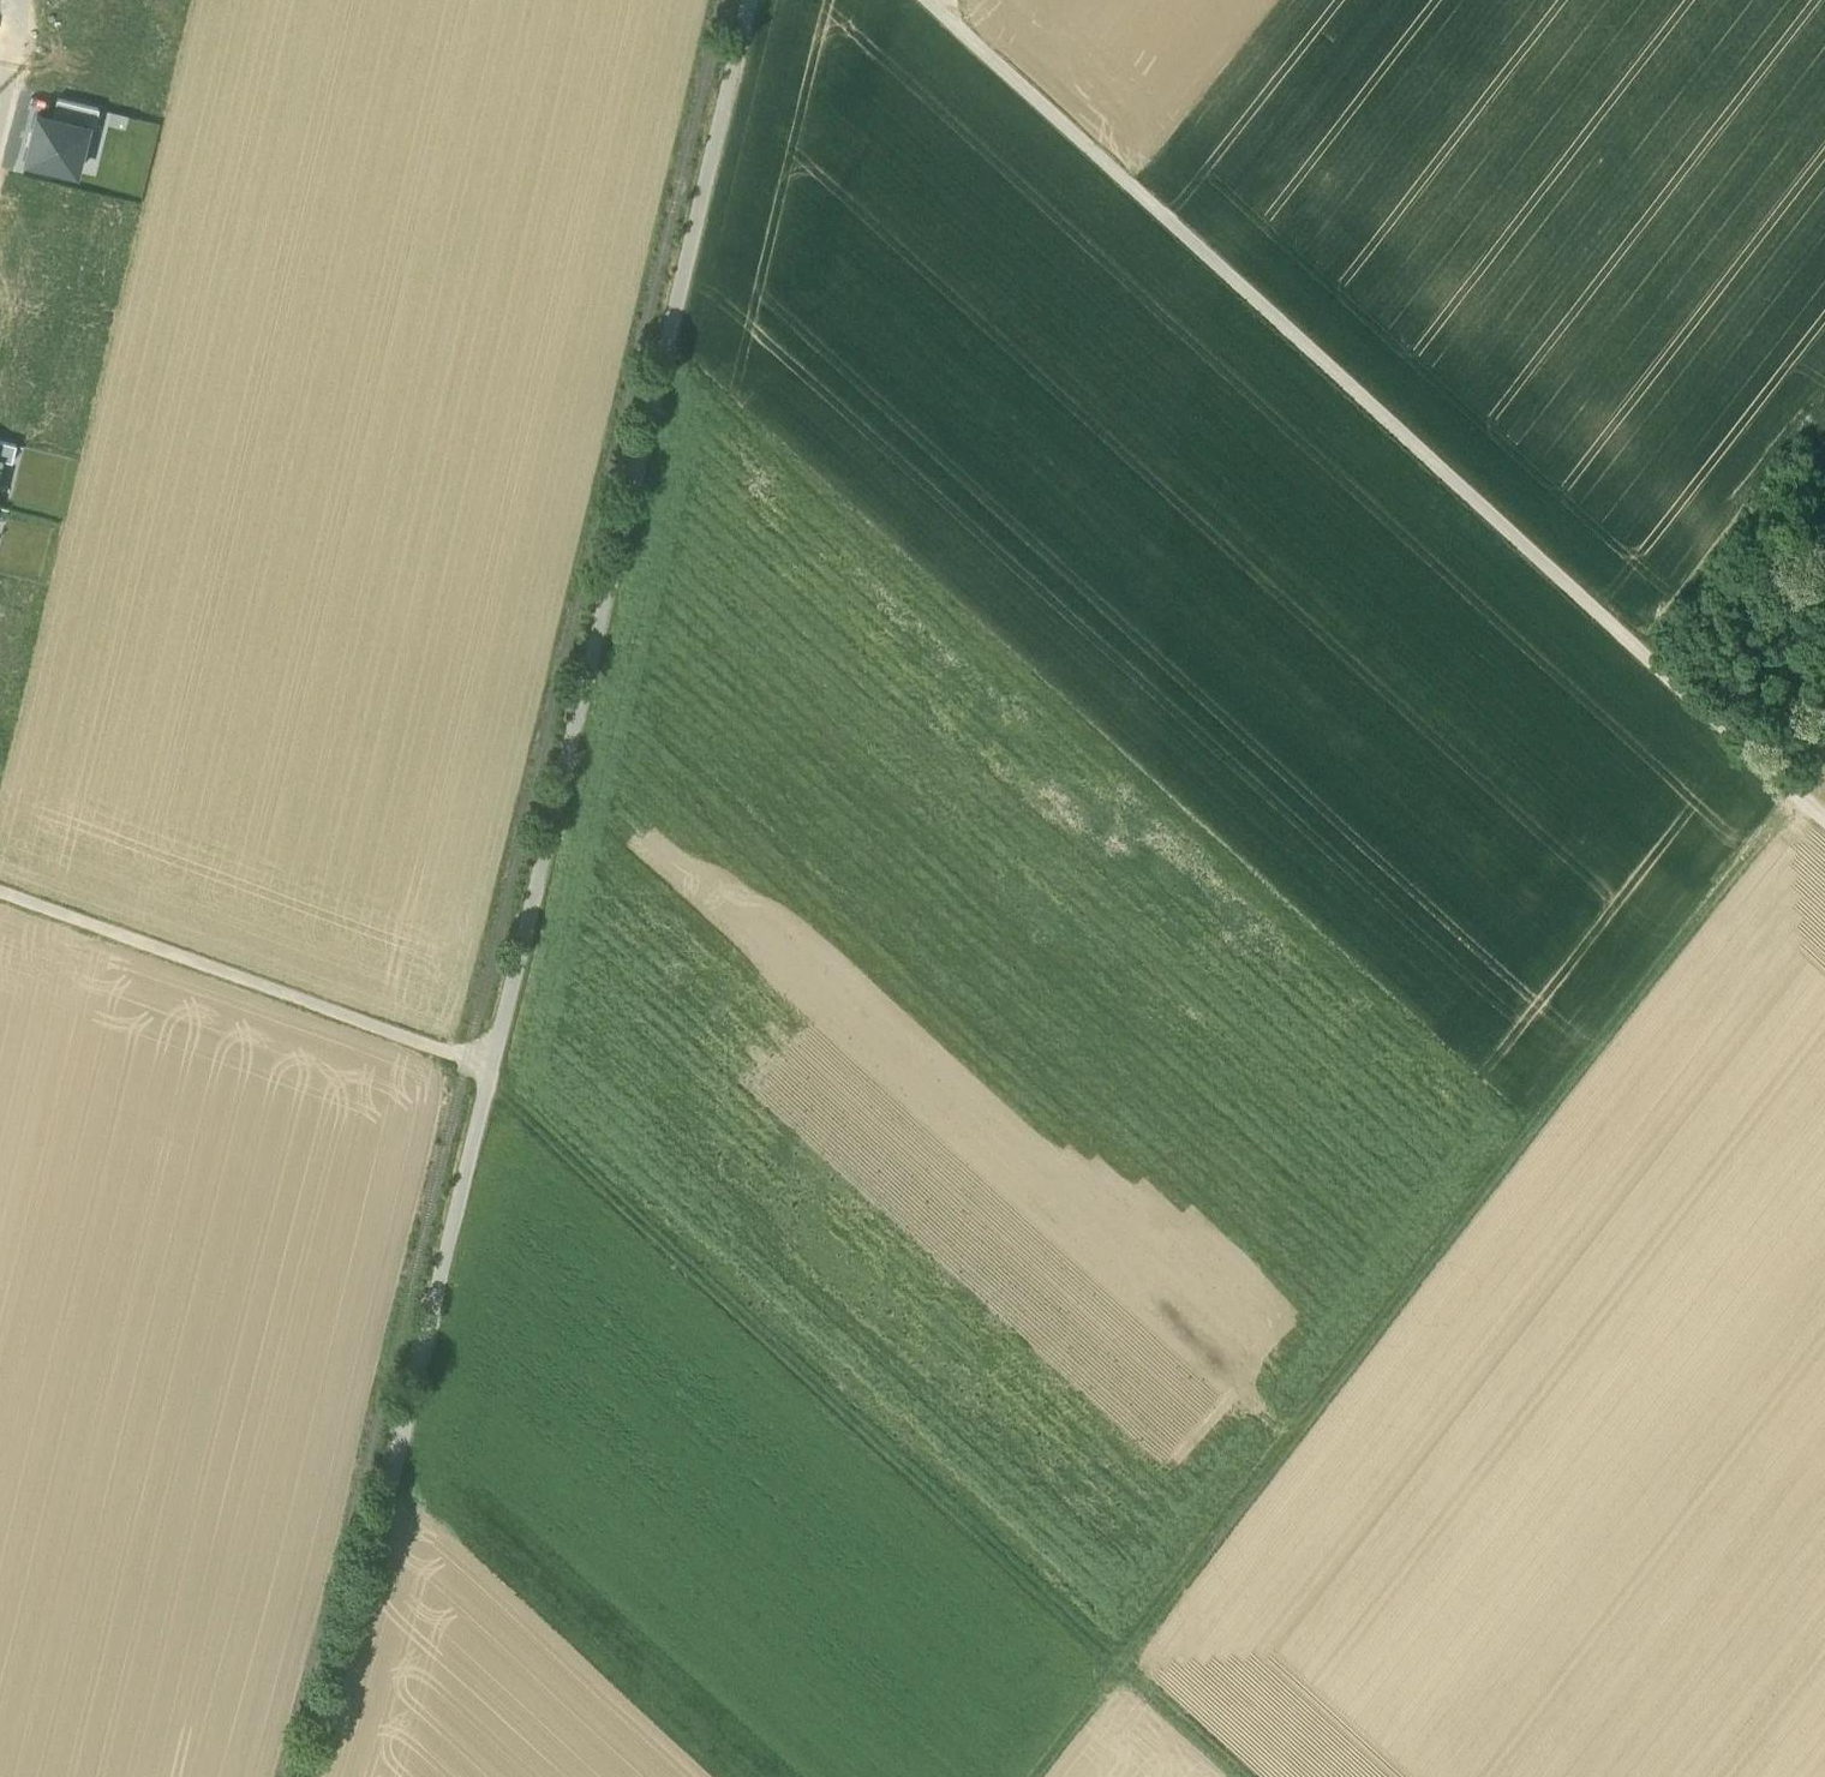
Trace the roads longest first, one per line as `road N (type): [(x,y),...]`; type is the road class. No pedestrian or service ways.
road 1 (track): [(309,1776),(353,1630),(747,0)]
road 2 (track): [(923,0),(1824,822)]
road 3 (track): [(485,1083),(1240,1776)]
road 4 (track): [(488,1068),(0,892)]

